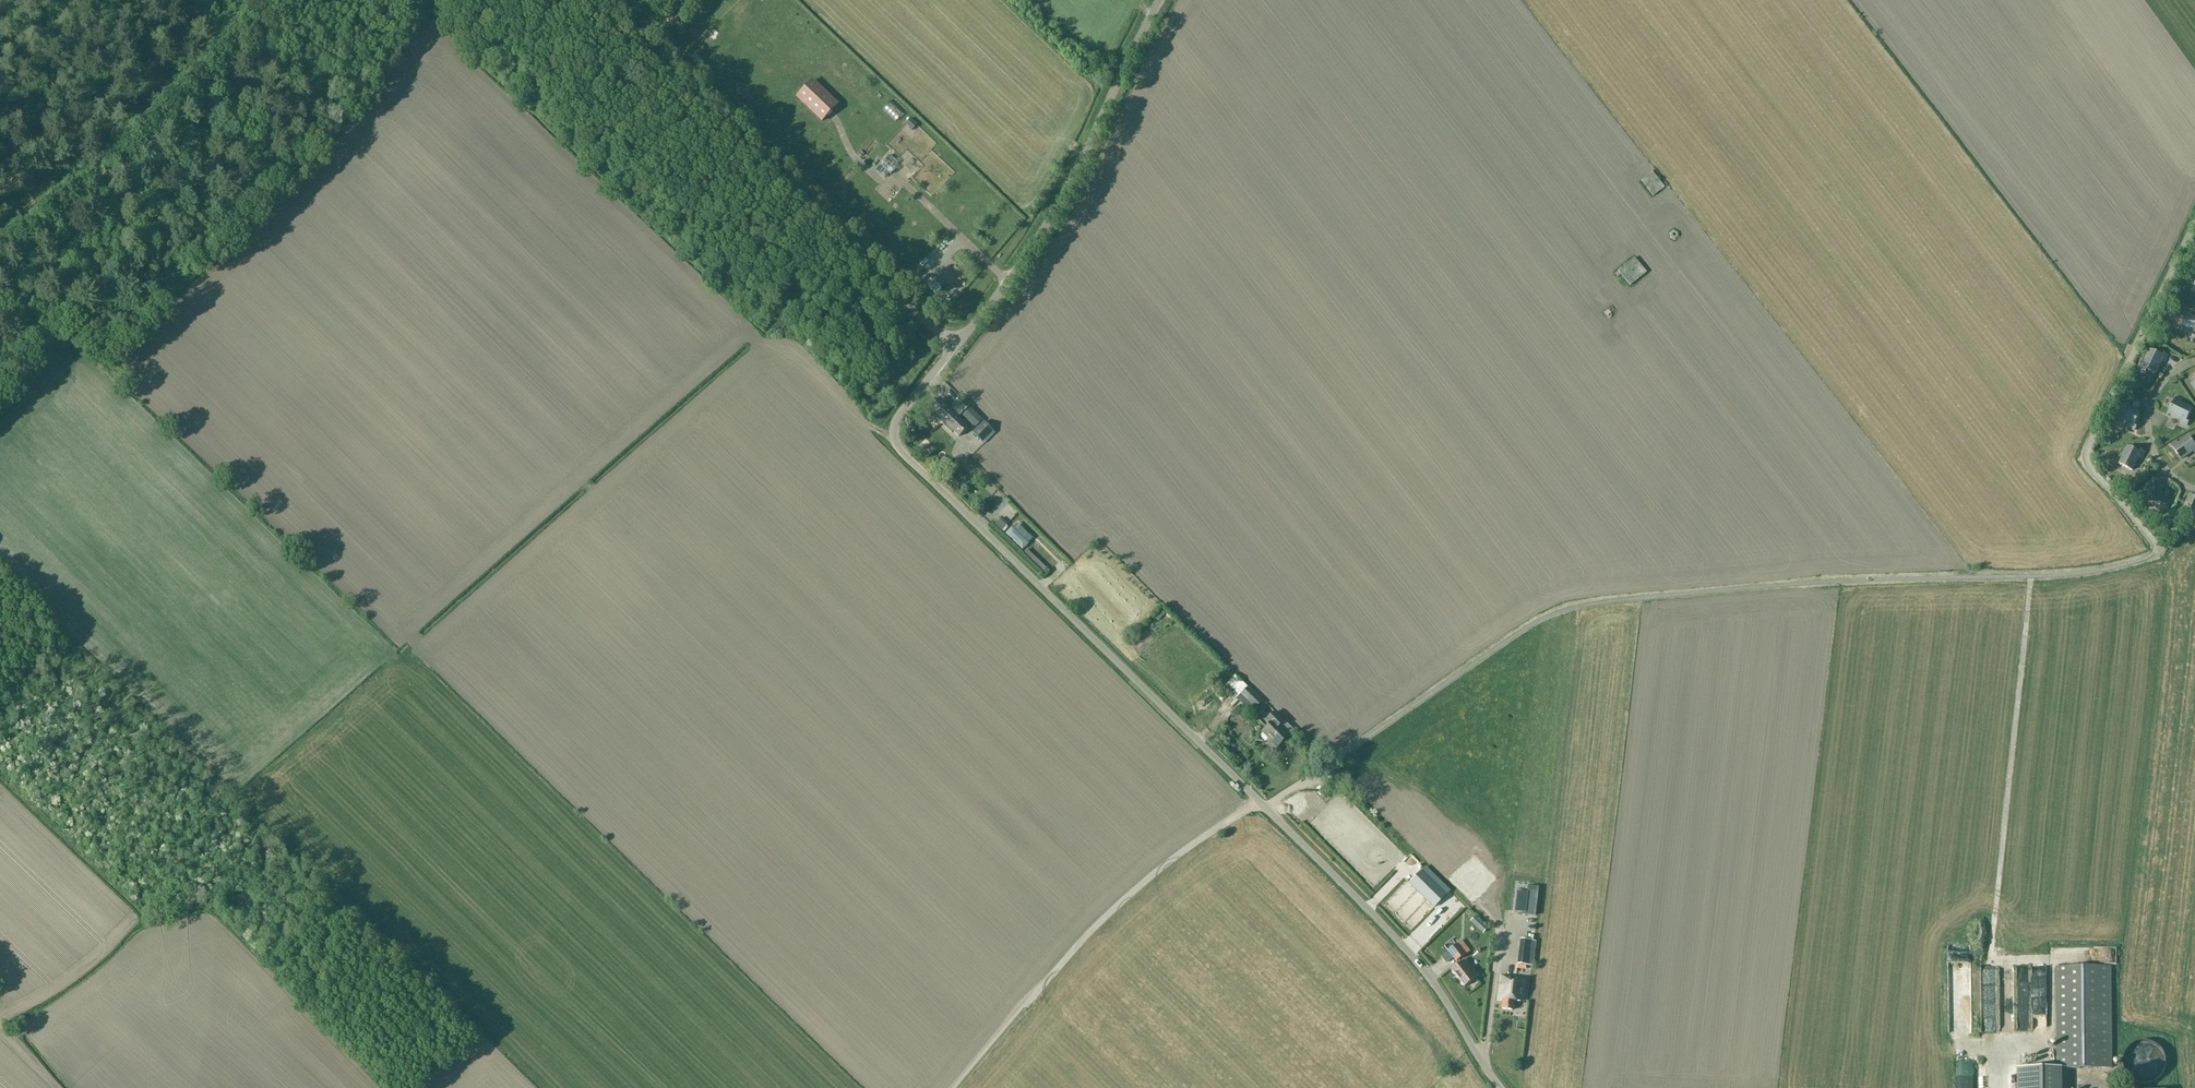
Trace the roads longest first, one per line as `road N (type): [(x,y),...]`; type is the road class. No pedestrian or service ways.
road 1 (unclassified): [(1262,805),(896,445),(900,415),(956,345)]
road 2 (unclassified): [(620,0),(662,73),(956,345)]
road 3 (unclassified): [(1160,0),(1051,216),(956,345)]
road 4 (track): [(281,0),(150,141),(0,265)]
road 5 (unclassified): [(1501,1087),(1412,957),(1262,805)]
road 6 (unclassified): [(1262,805),(1157,871),(1025,1005)]

